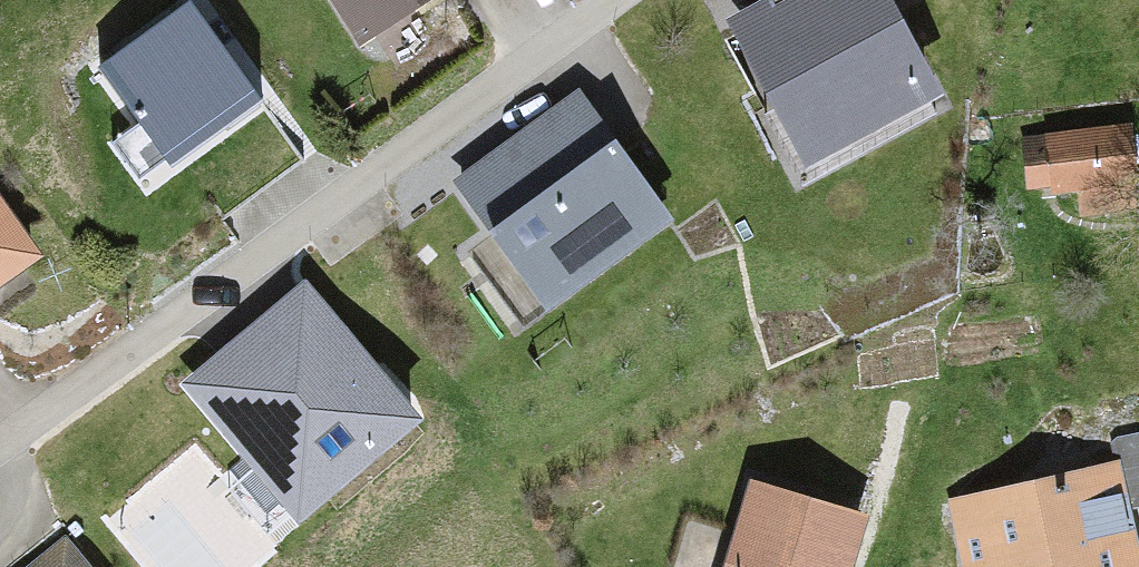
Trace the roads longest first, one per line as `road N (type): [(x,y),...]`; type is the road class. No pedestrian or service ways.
road 1 (residential): [(609,0),(0,445)]

